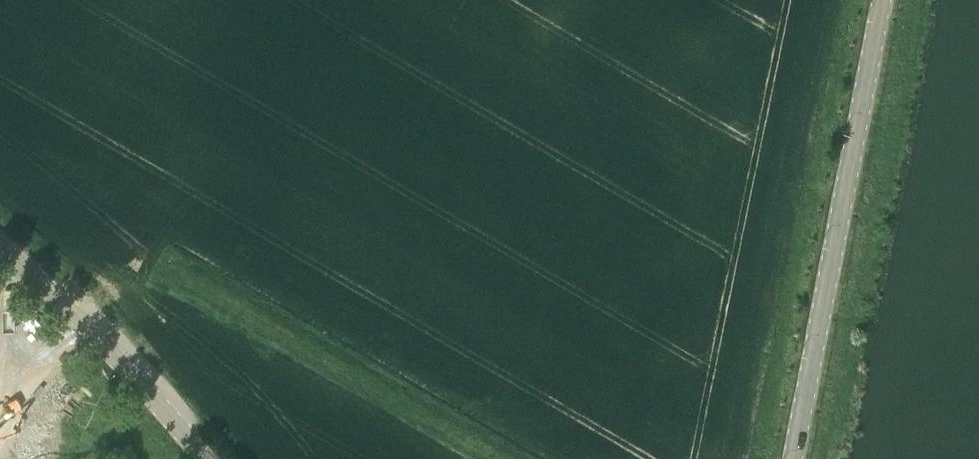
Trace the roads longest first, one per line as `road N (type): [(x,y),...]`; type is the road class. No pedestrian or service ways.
road 1 (tertiary): [(790,458),(880,0)]
road 2 (tertiary): [(205,458),(133,374),(0,242)]

